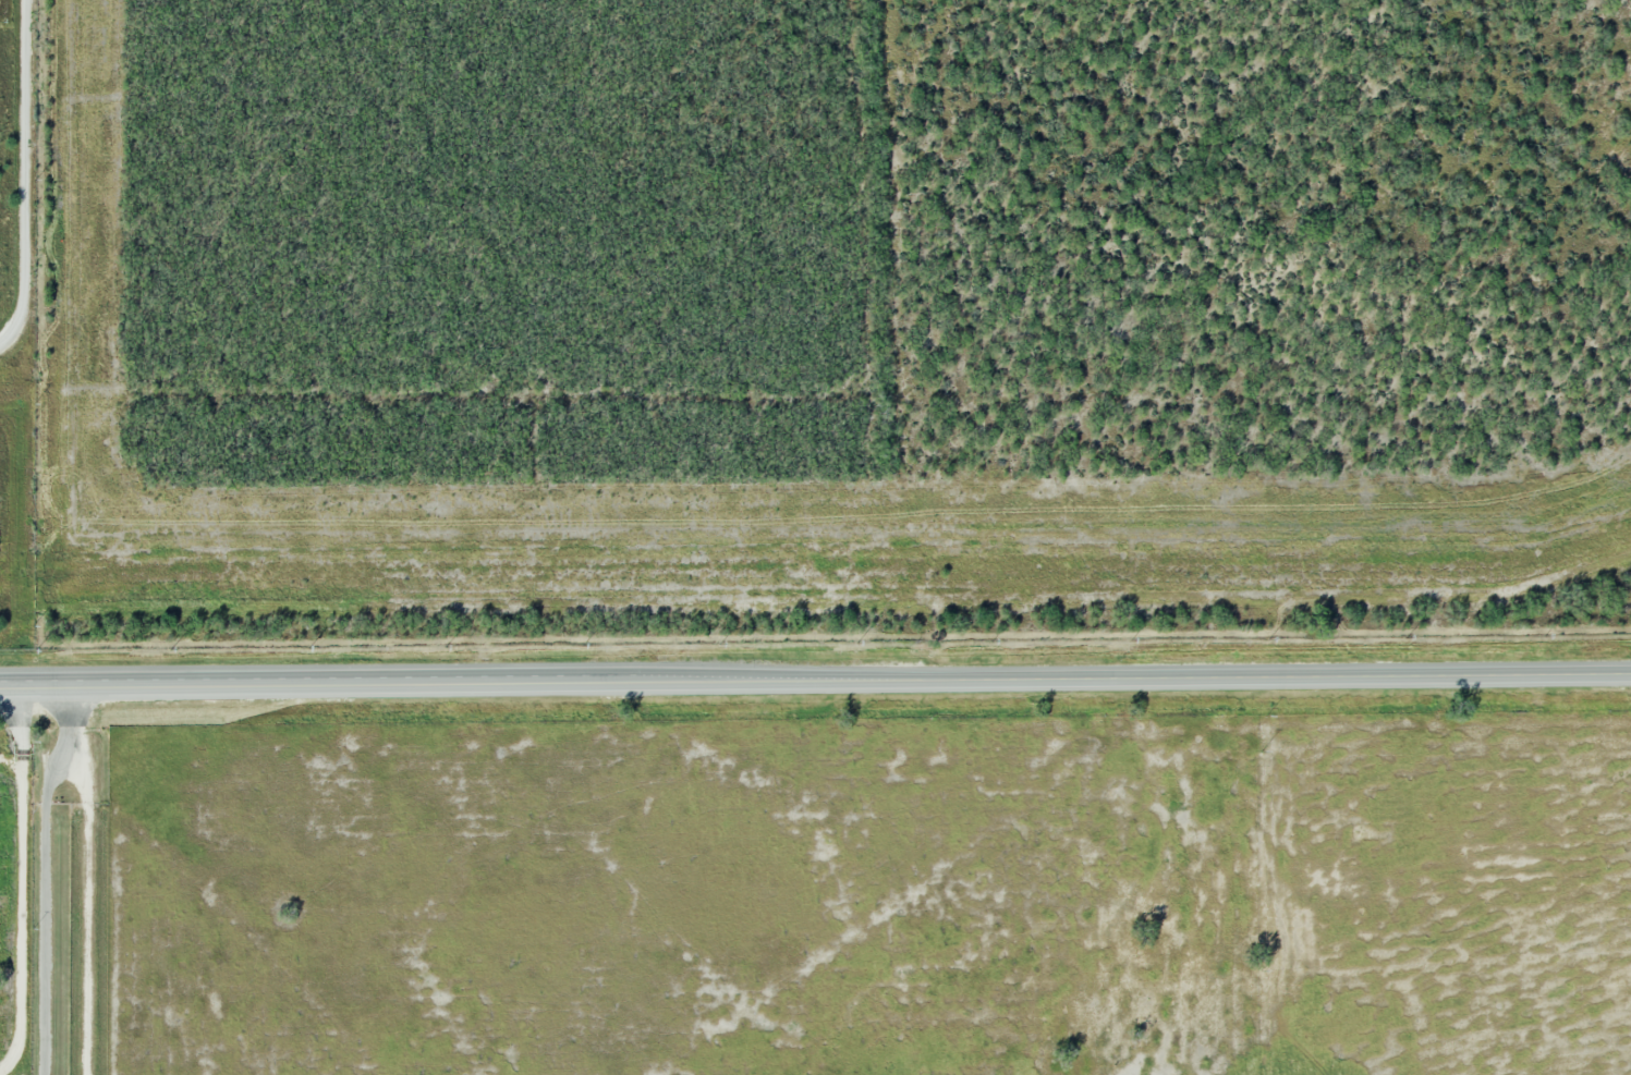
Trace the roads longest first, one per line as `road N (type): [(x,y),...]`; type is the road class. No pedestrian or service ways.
road 1 (primary): [(0,693),(1630,674)]
road 2 (track): [(28,0),(21,322),(0,346)]

